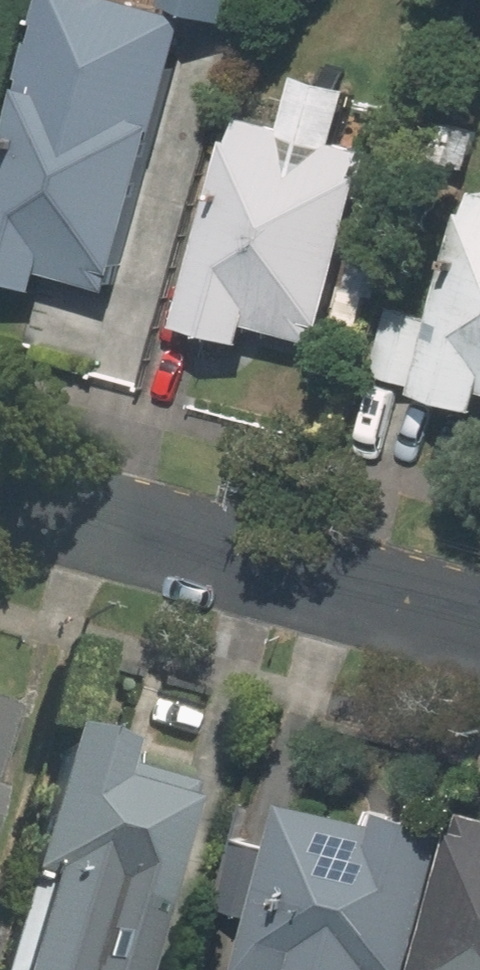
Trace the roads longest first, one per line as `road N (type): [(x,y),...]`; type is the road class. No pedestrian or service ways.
road 1 (tertiary): [(479,624),(0,488)]

